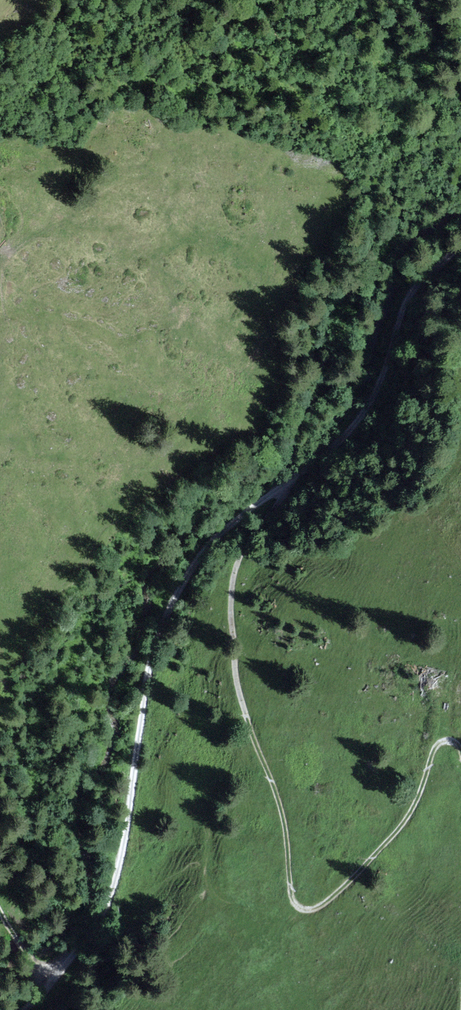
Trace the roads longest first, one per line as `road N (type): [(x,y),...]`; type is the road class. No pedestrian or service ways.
road 1 (unclassified): [(460,243),(403,326),(374,399),(339,448),(227,528),(164,607),(118,884),(92,937),(31,1009)]
road 2 (track): [(277,492),(239,558),(230,615),(234,674),(285,818),(300,903),(318,907),(336,894),(405,819),(436,745),(450,741),(460,750)]

